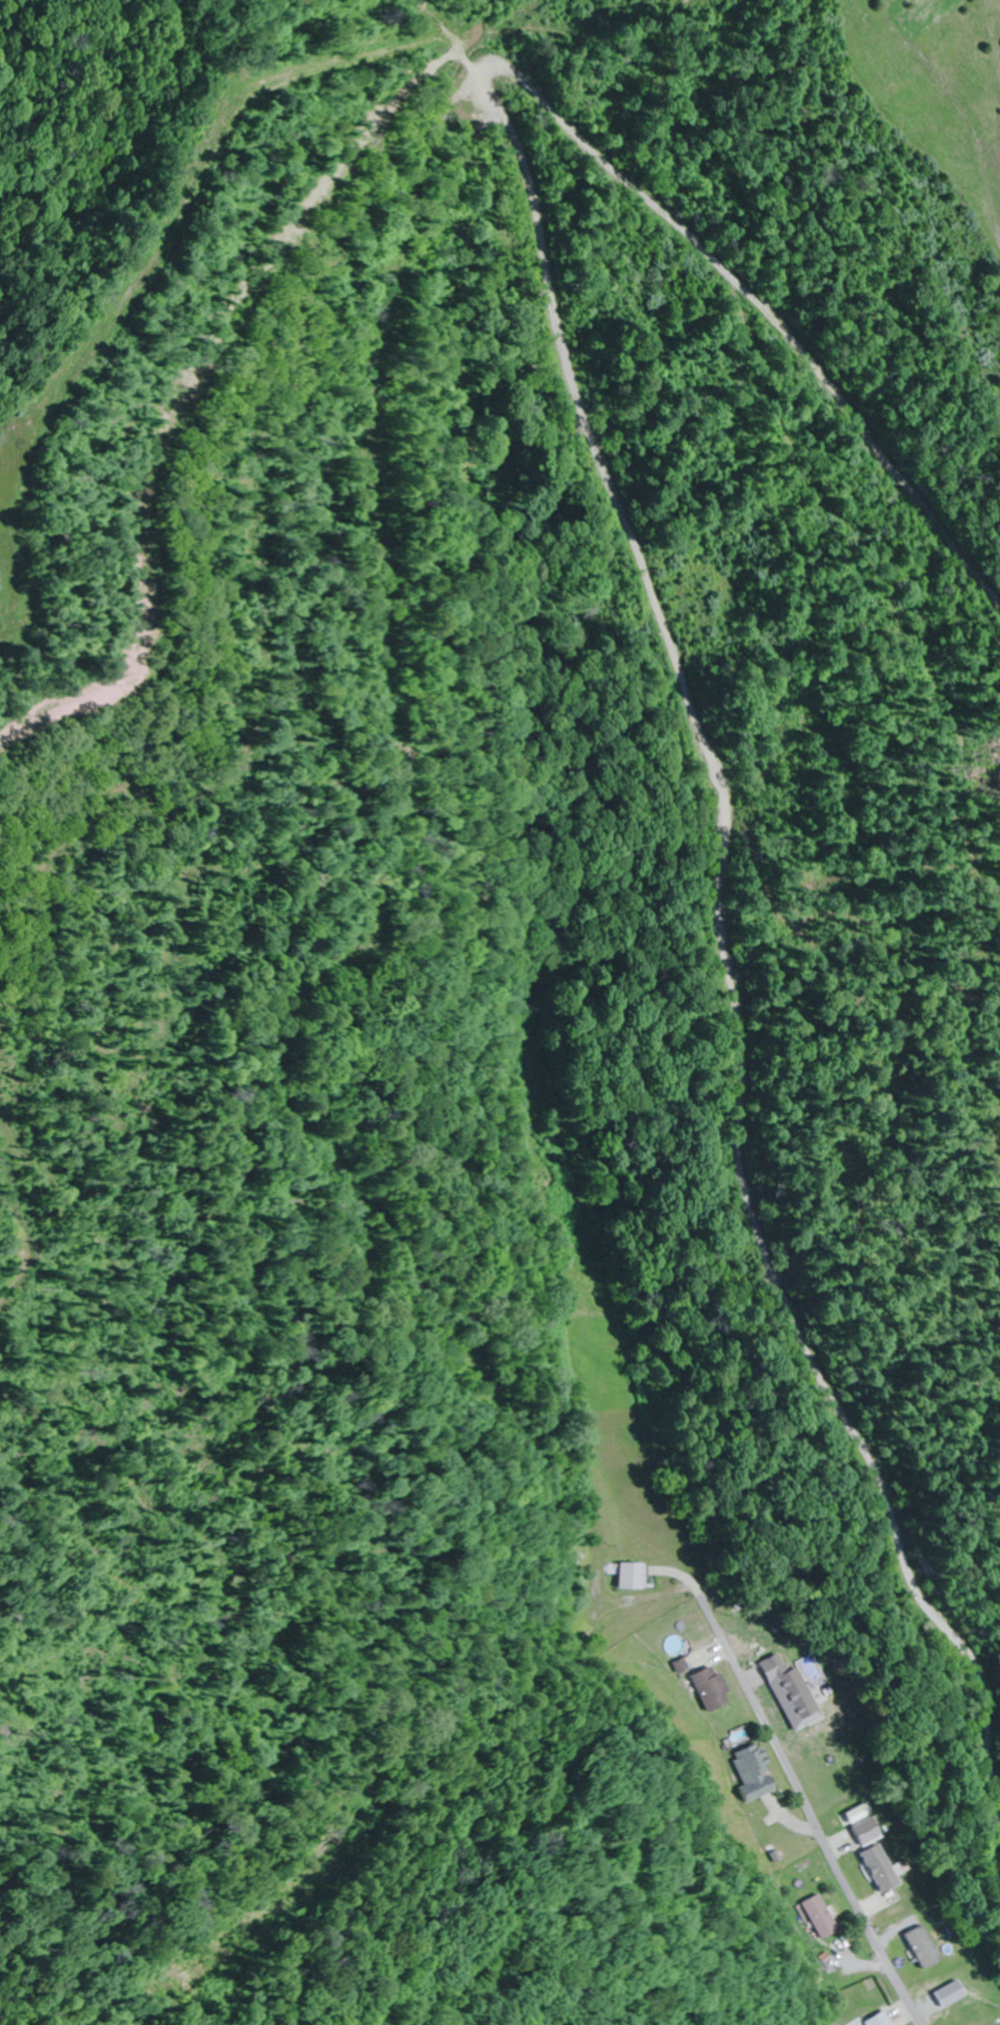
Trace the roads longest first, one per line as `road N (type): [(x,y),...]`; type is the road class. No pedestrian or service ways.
road 1 (residential): [(913,2024),(699,1612),(684,1594),(657,1585)]

